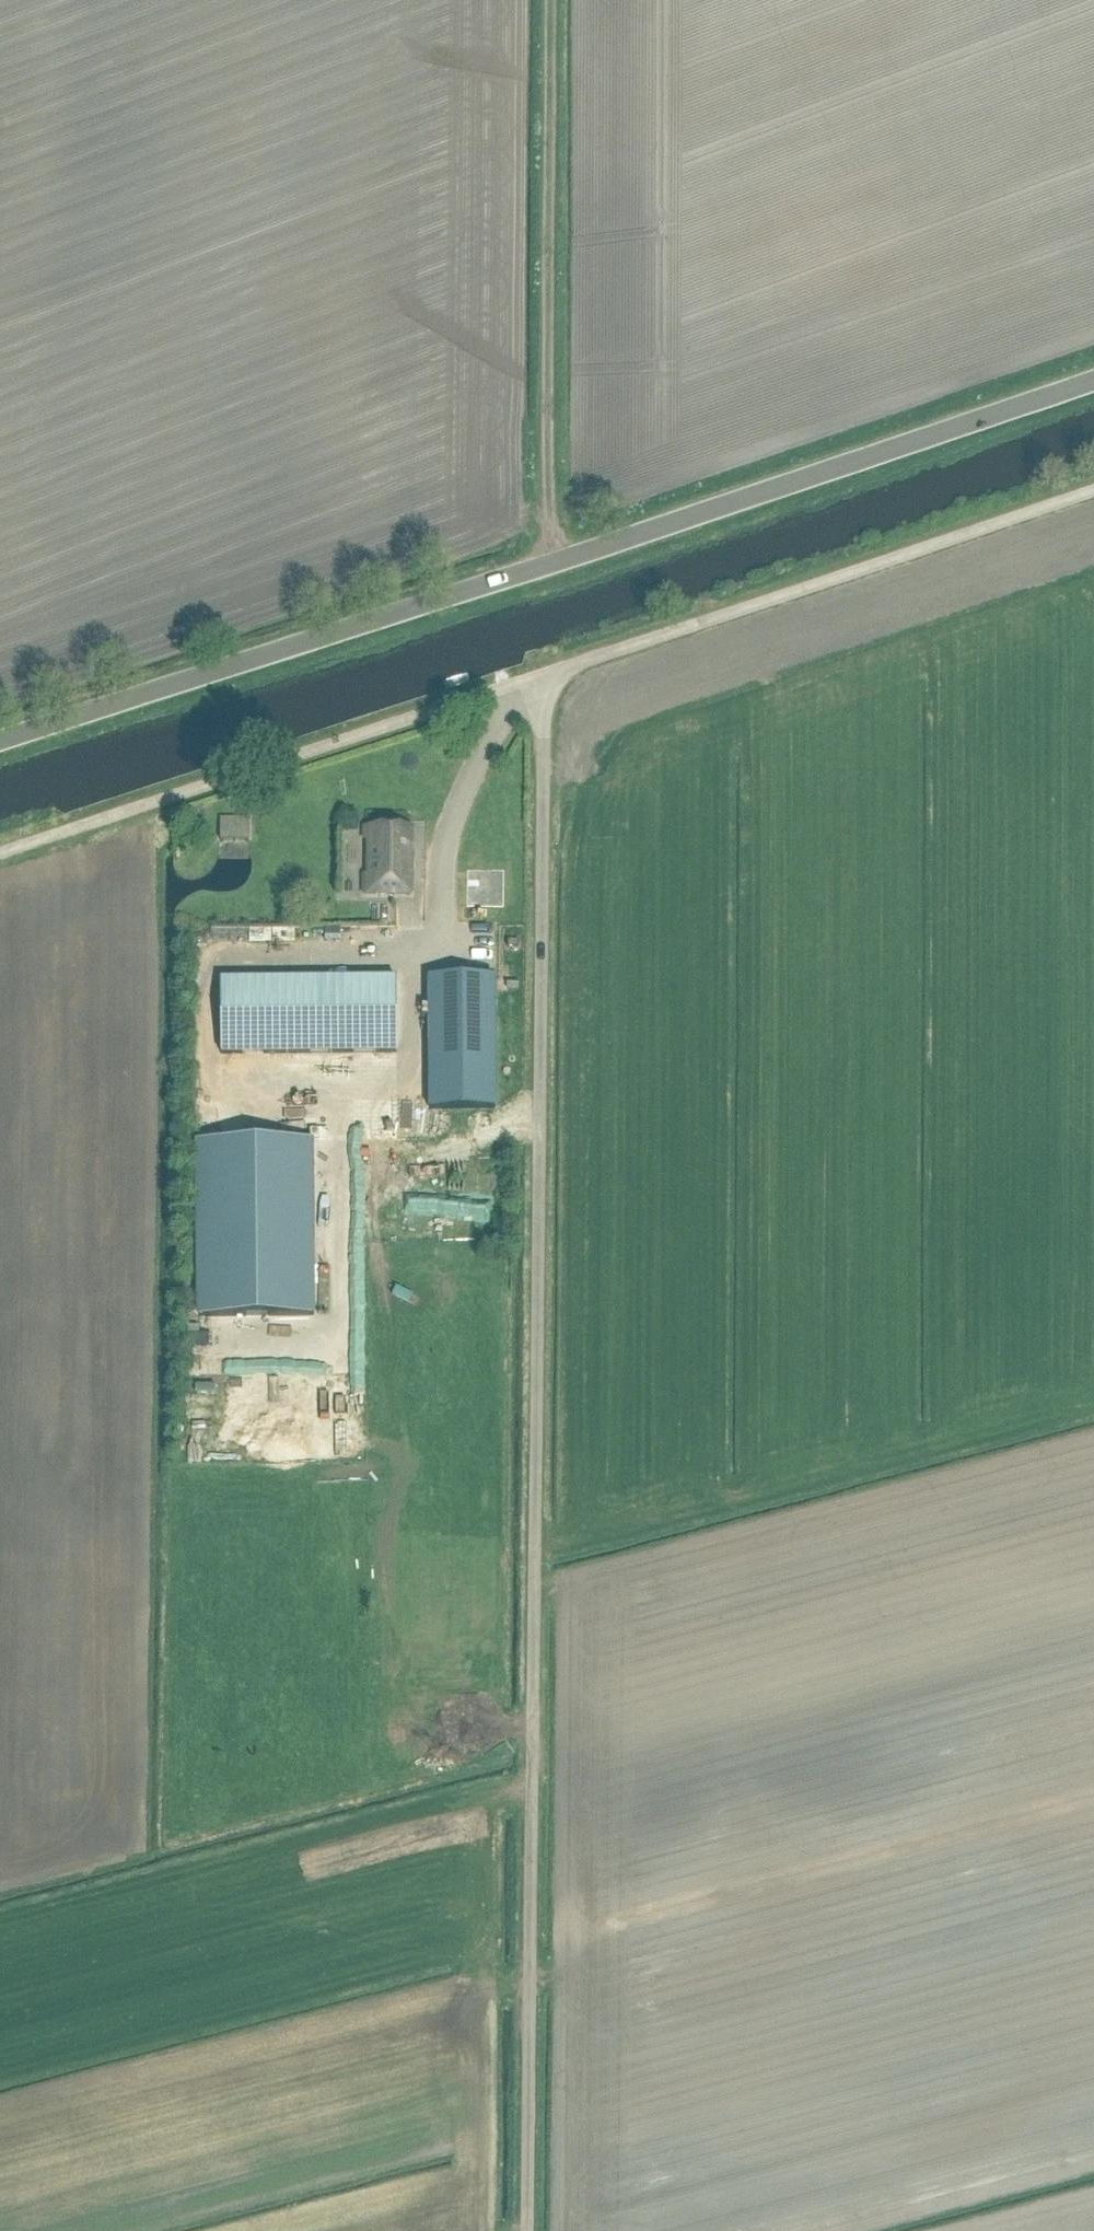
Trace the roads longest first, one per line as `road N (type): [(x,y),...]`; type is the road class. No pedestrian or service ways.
road 1 (unclassified): [(0,850),(1093,483)]
road 2 (unclassified): [(0,743),(1093,382)]

